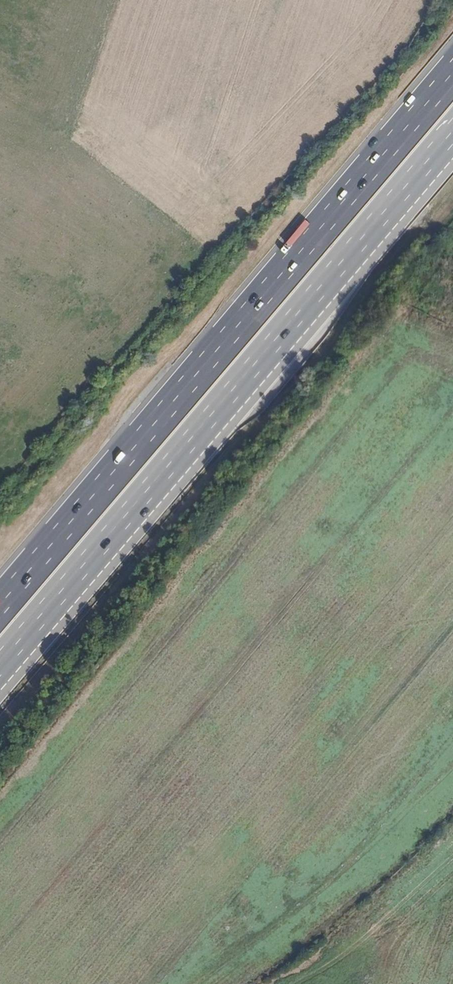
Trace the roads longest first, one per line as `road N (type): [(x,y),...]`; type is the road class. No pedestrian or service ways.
road 1 (motorway): [(452,73),(0,604)]
road 2 (motorway): [(0,669),(452,138)]
road 3 (track): [(452,836),(282,983)]

